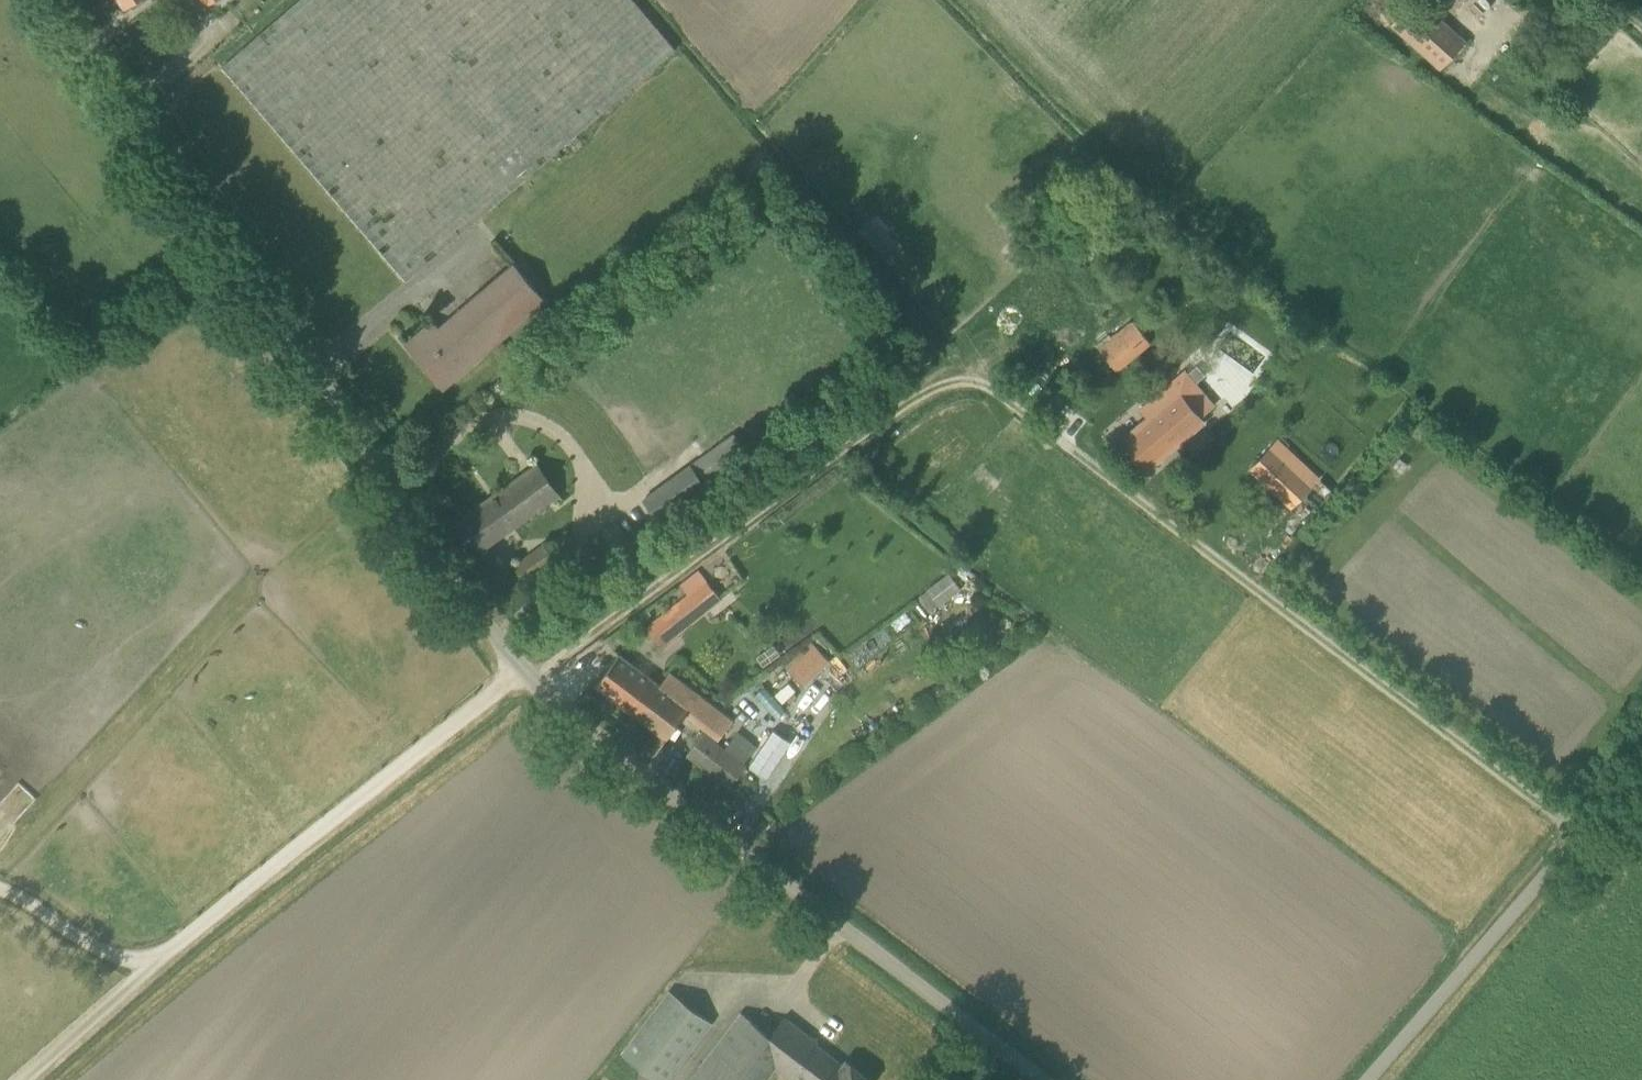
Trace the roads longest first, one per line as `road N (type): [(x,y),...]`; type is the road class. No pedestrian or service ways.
road 1 (unclassified): [(1041,1079),(521,675),(66,0)]
road 2 (track): [(1582,829),(1011,385),(962,371),(923,381),(521,675)]
road 3 (track): [(188,933),(521,675)]
road 4 (unclassified): [(1371,1079),(1641,760)]

